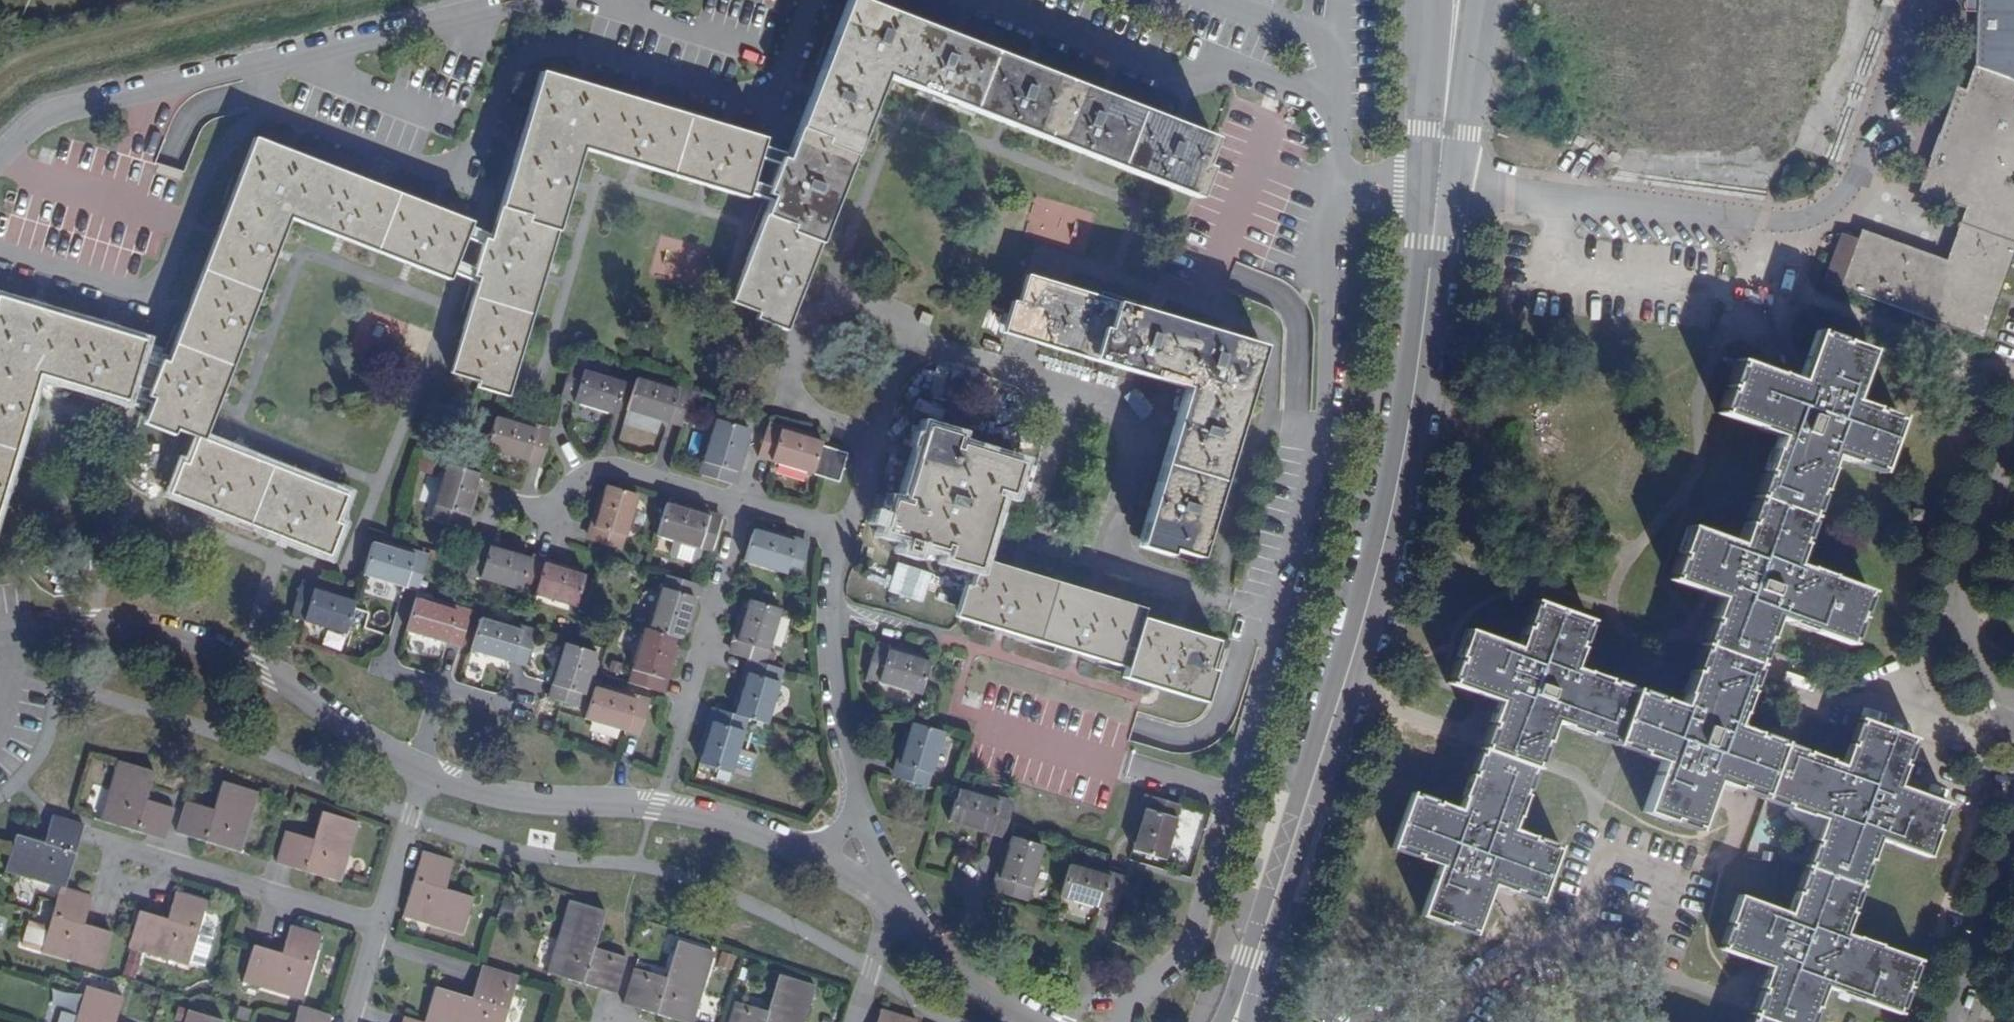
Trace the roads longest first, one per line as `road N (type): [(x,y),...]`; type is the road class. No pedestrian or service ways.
road 1 (residential): [(1236,1021),(1369,606),(1442,183)]
road 2 (residential): [(530,0),(43,116),(0,157)]
road 3 (residential): [(1442,183),(1344,176),(1341,102),(1227,63),(1197,76),(1168,74),(983,0)]
road 4 (residential): [(1585,200),(1790,224),(1823,206),(1850,182),(1879,132),(1919,13)]
road 5 (residential): [(24,624),(134,630),(208,646),(289,683),(427,768)]
road 6 (residential): [(427,768),(455,781),(657,806),(771,835),(825,858)]
road 7 (residential): [(747,506),(833,533),(832,631),(856,805)]
road 8 (residential): [(2013,697),(1980,656),(1953,596),(2013,426)]
road 9 (residential): [(747,506),(666,776)]
road 10 (residential): [(135,855),(379,926)]
road 11 (residential): [(538,515),(592,469),(629,468),(747,506)]
road 12 (residential): [(1636,896),(1489,971),(1454,1021)]
road 13 (residential): [(1942,1021),(2013,821)]
road 14 (residential): [(892,902),(985,988),(1042,1021)]
road 15 (residential): [(1442,183),(1461,7)]
road 16 (residential): [(379,926),(427,768)]
road 17 (residential): [(1585,200),(1442,183)]
road 18 (residential): [(856,1021),(892,902)]

